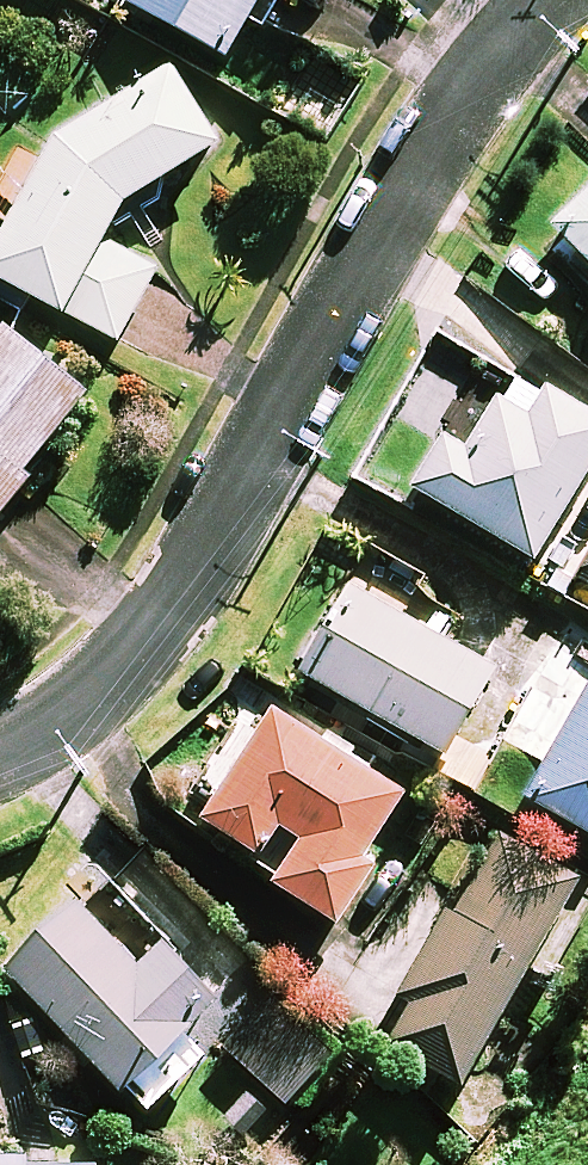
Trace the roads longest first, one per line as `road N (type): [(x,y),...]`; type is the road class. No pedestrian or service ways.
road 1 (residential): [(0,751),(106,675),(147,625),(436,138),(475,77),(543,0)]

